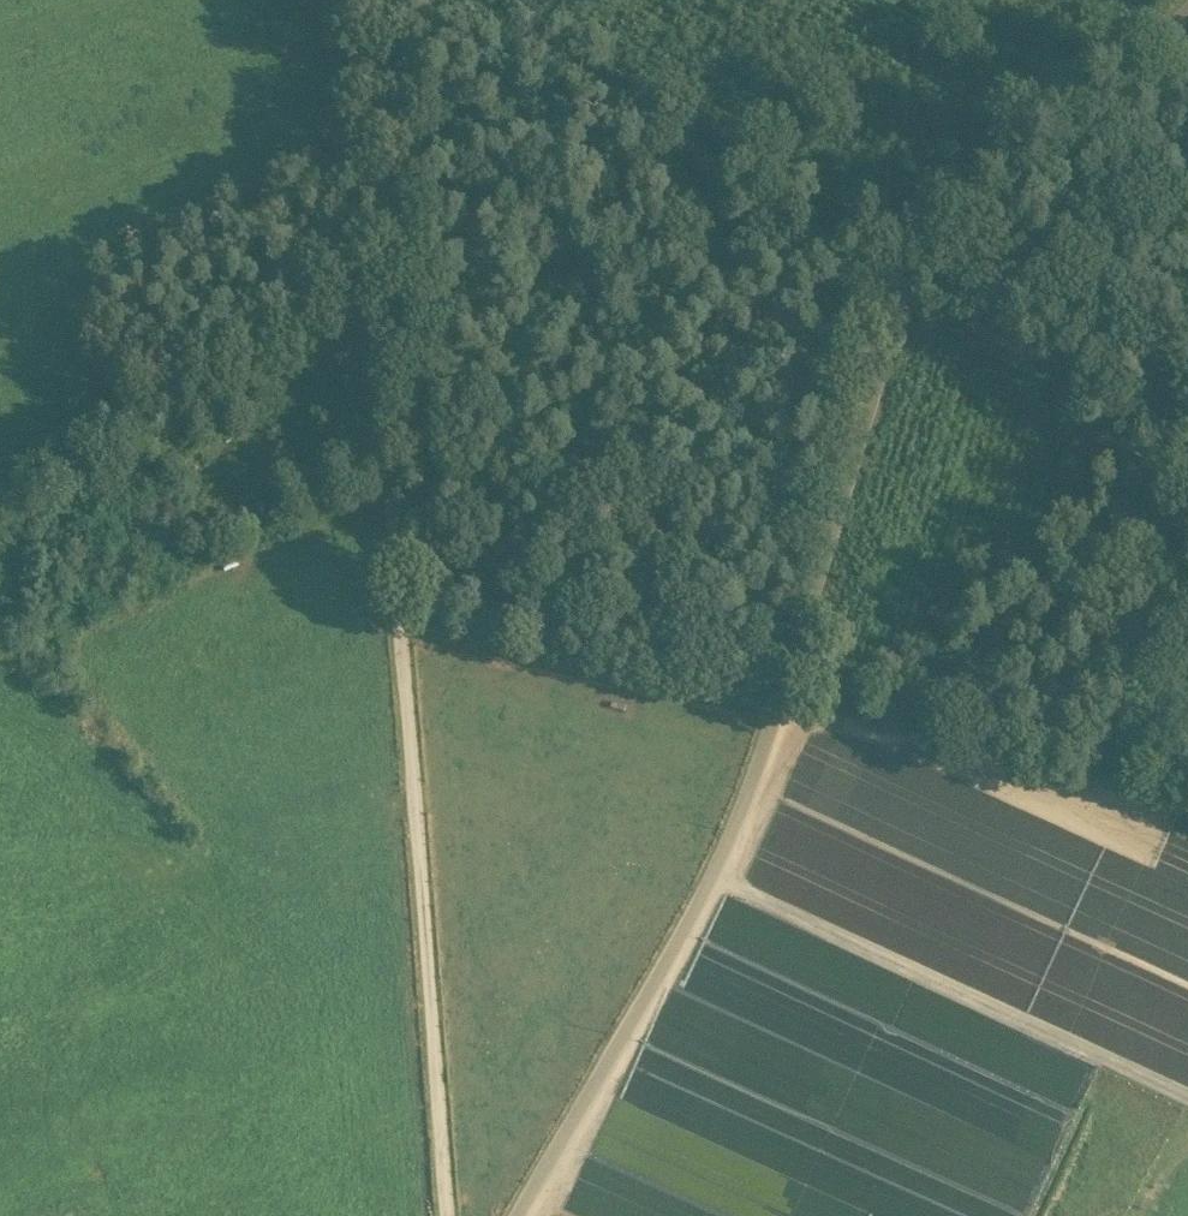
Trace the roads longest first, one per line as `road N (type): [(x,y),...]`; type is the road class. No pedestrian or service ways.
road 1 (unclassified): [(516,1215),(714,877),(906,322),(1187,54)]
road 2 (track): [(450,1215),(364,0)]
road 3 (track): [(420,0),(481,23),(805,212),(906,322)]
road 4 (track): [(415,638),(776,713)]
road 5 (track): [(1114,124),(1018,0)]

